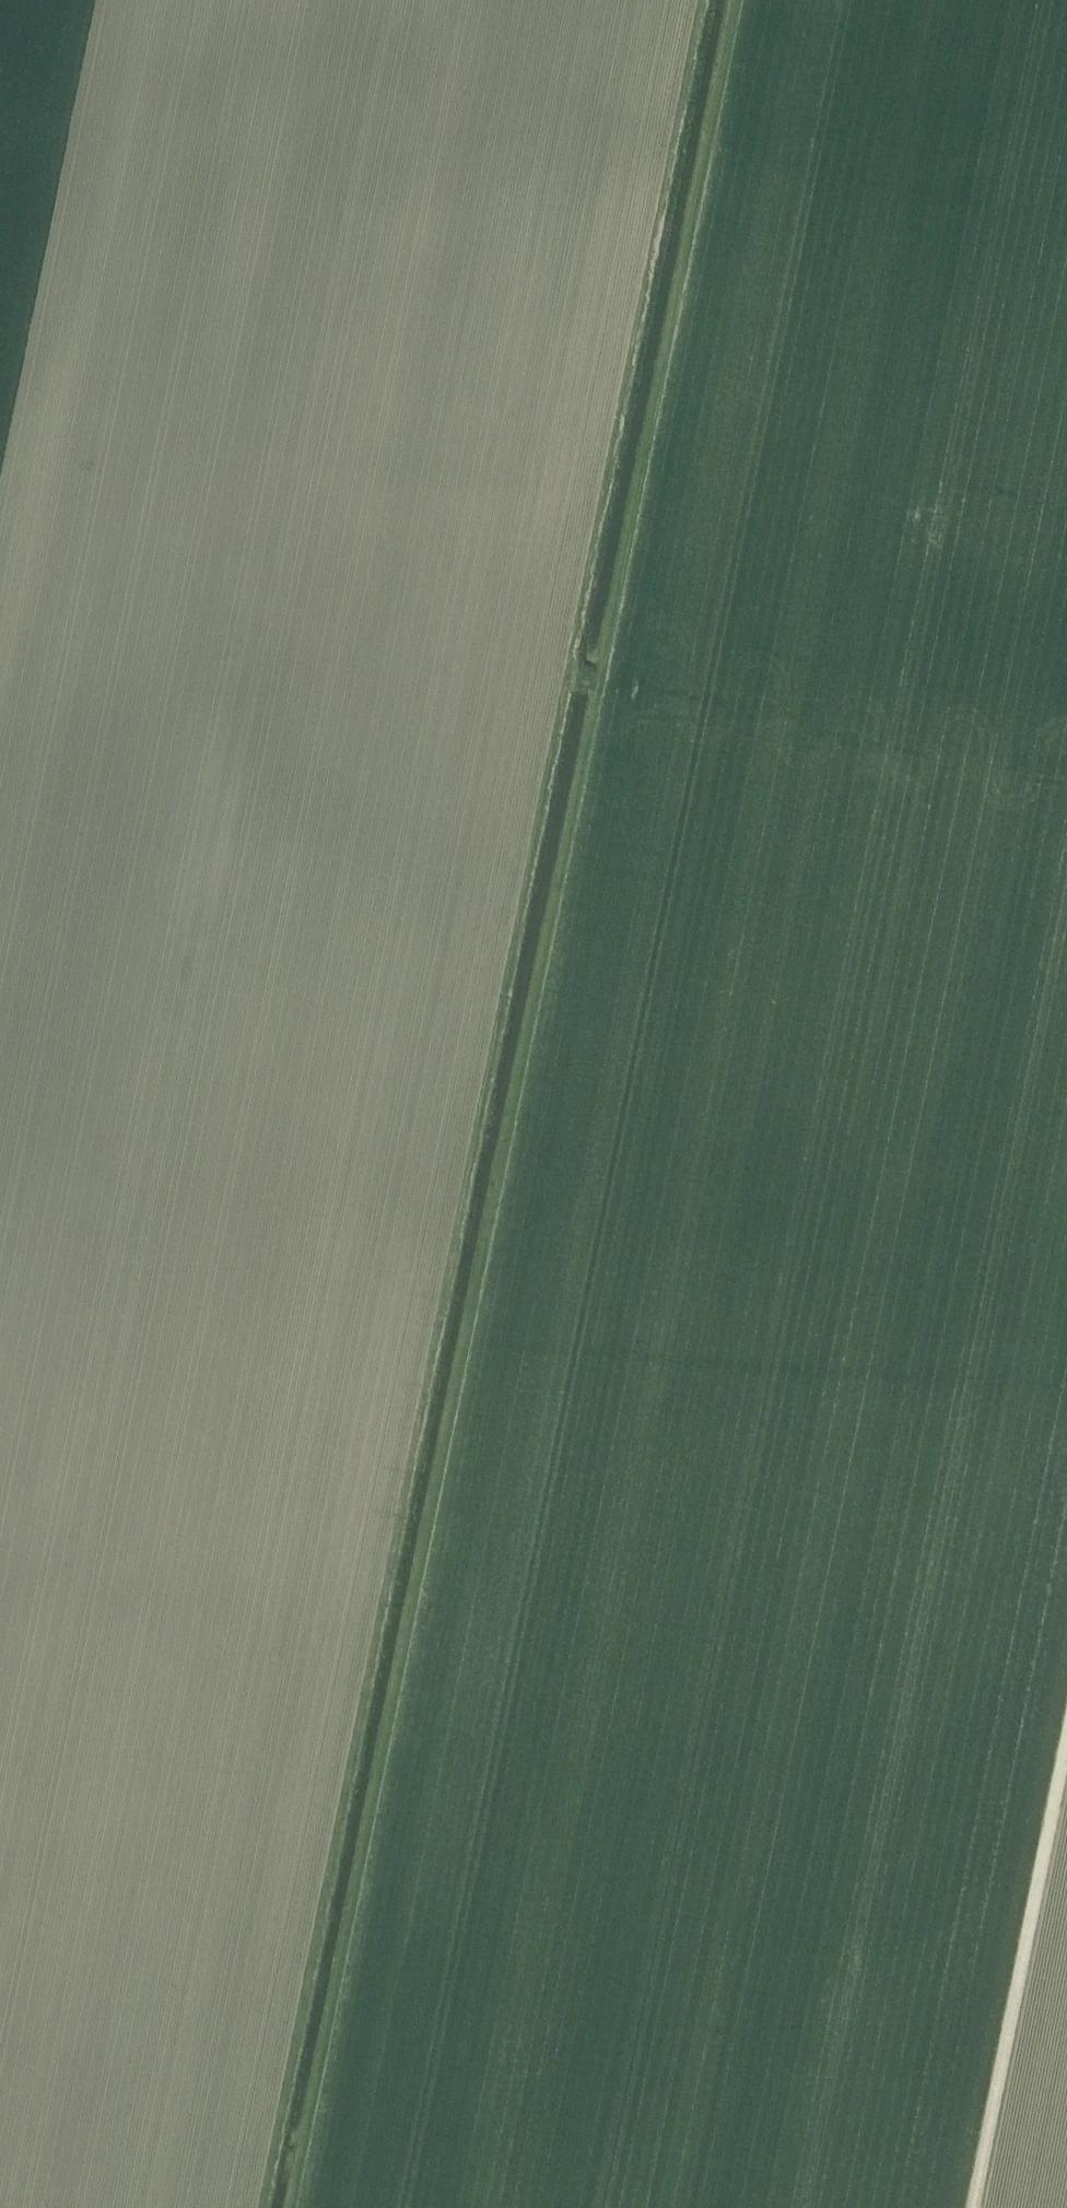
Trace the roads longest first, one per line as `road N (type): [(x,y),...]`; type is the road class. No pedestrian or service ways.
road 1 (track): [(976,2207),(1066,1750)]

